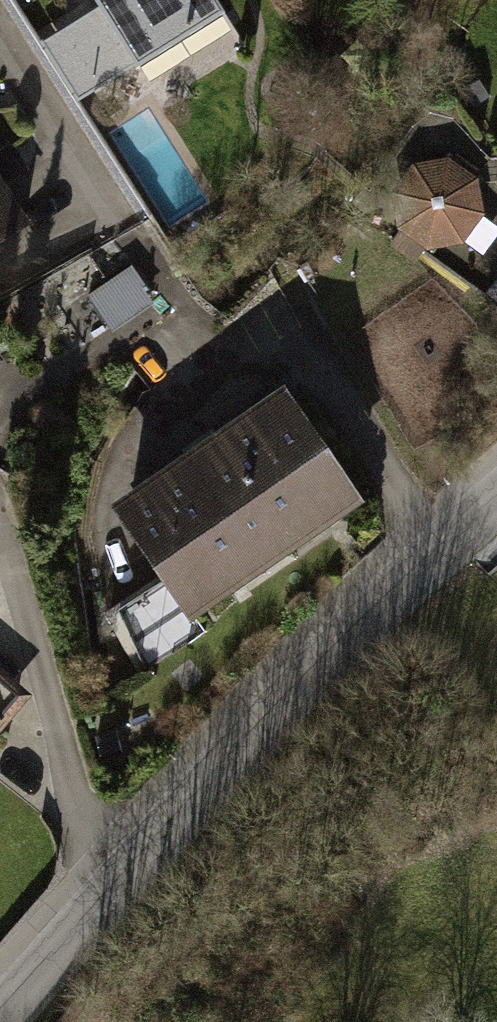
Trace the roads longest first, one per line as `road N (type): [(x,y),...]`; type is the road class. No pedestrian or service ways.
road 1 (tertiary): [(116,850),(248,710),(496,500)]
road 2 (residential): [(0,526),(86,821),(116,850)]
road 3 (residential): [(0,24),(129,224)]
road 4 (tertiary): [(0,990),(116,850)]

